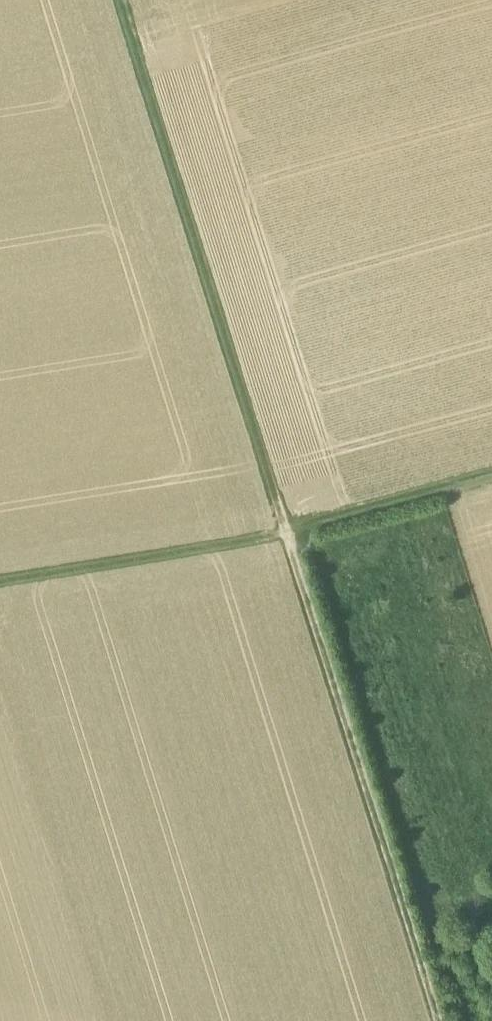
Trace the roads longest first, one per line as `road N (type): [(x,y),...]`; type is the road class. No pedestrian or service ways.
road 1 (track): [(438,1020),(284,530),(132,0)]
road 2 (track): [(0,579),(284,530),(491,475)]

